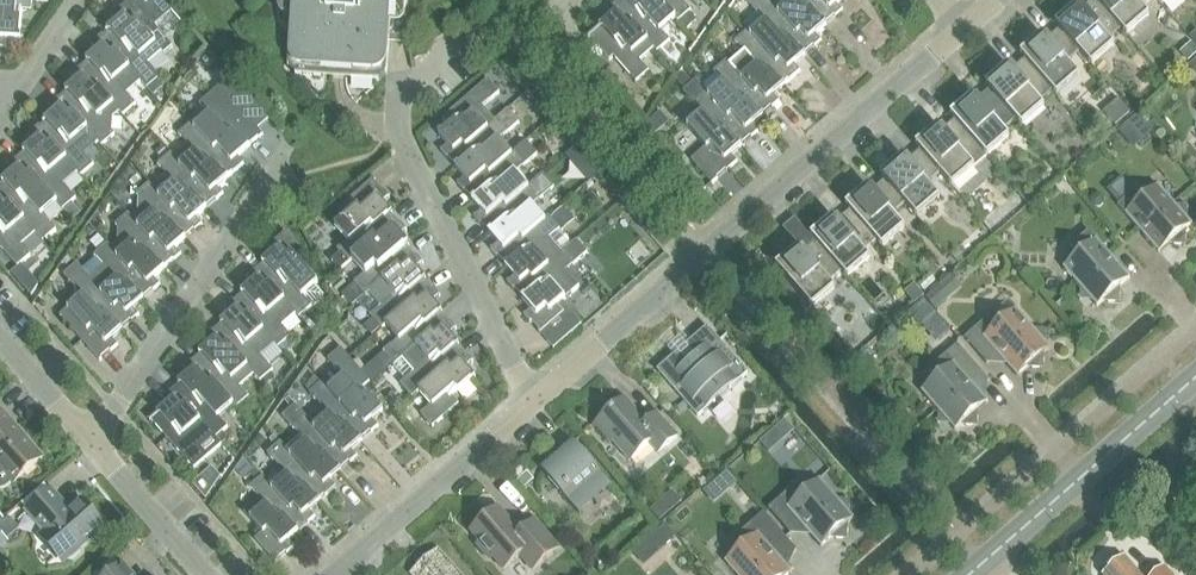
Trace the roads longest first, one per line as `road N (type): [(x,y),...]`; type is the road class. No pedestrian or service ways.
road 1 (residential): [(527,411),(716,253),(966,22)]
road 2 (residential): [(527,411),(407,155),(396,115),(432,72)]
road 3 (residential): [(98,439),(280,174)]
road 4 (tertiary): [(970,574),(1195,378)]
road 5 (residential): [(342,574),(527,411)]
road 6 (residential): [(210,574),(98,439)]
road 7 (residential): [(0,124),(84,0)]
road 8 (residential): [(98,439),(0,327)]

